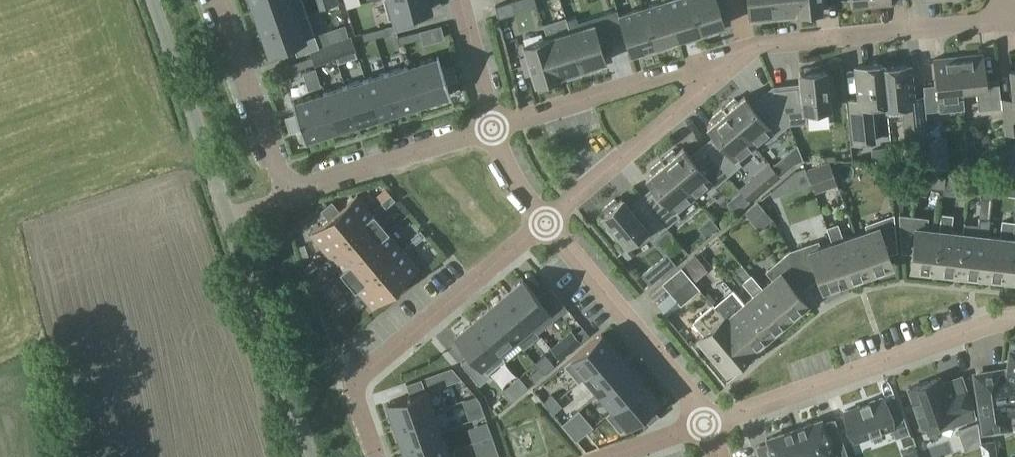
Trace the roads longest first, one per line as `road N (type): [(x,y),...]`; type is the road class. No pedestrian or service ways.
road 1 (unclassified): [(312,456),(153,0)]
road 2 (residential): [(220,0),(286,192),(493,127)]
road 3 (residential): [(547,218),(352,382),(378,456)]
road 4 (residential): [(1014,319),(992,319),(706,424)]
road 5 (residential): [(741,51),(977,23),(993,16),(1000,0)]
road 6 (residential): [(706,424),(700,406),(547,218)]
road 7 (residential): [(493,127),(741,51)]
road 8 (residential): [(741,51),(547,218)]
road 9 (residential): [(493,127),(462,0)]

